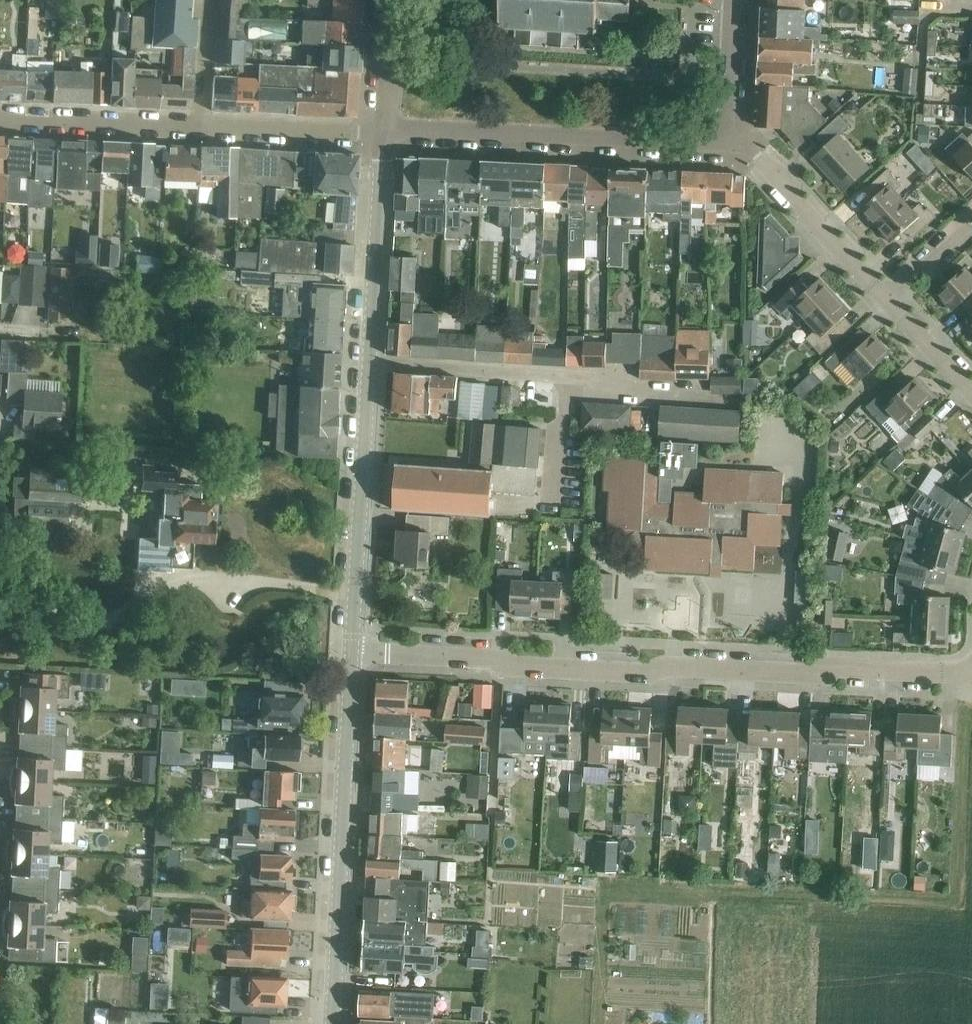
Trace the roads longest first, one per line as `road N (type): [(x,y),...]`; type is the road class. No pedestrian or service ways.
road 1 (residential): [(971,674),(353,649)]
road 2 (secondary): [(335,1023),(353,649)]
road 3 (residential): [(385,131),(727,143)]
road 4 (secondary): [(353,649),(369,365)]
road 5 (secondary): [(369,365),(385,131)]
road 6 (residential): [(886,301),(751,148),(727,143)]
road 7 (residential): [(369,365),(582,378)]
road 8 (residential): [(199,126),(0,117)]
road 9 (residential): [(385,131),(199,126)]
road 10 (residential): [(582,378),(602,393),(738,402)]
road 11 (residential): [(727,143),(733,0)]
road 12 (residential): [(582,378),(558,439),(552,508)]
road 13 (secondary): [(385,131),(393,0)]
road 14 (residential): [(207,0),(199,126)]
road 15 (residential): [(971,393),(886,301)]

